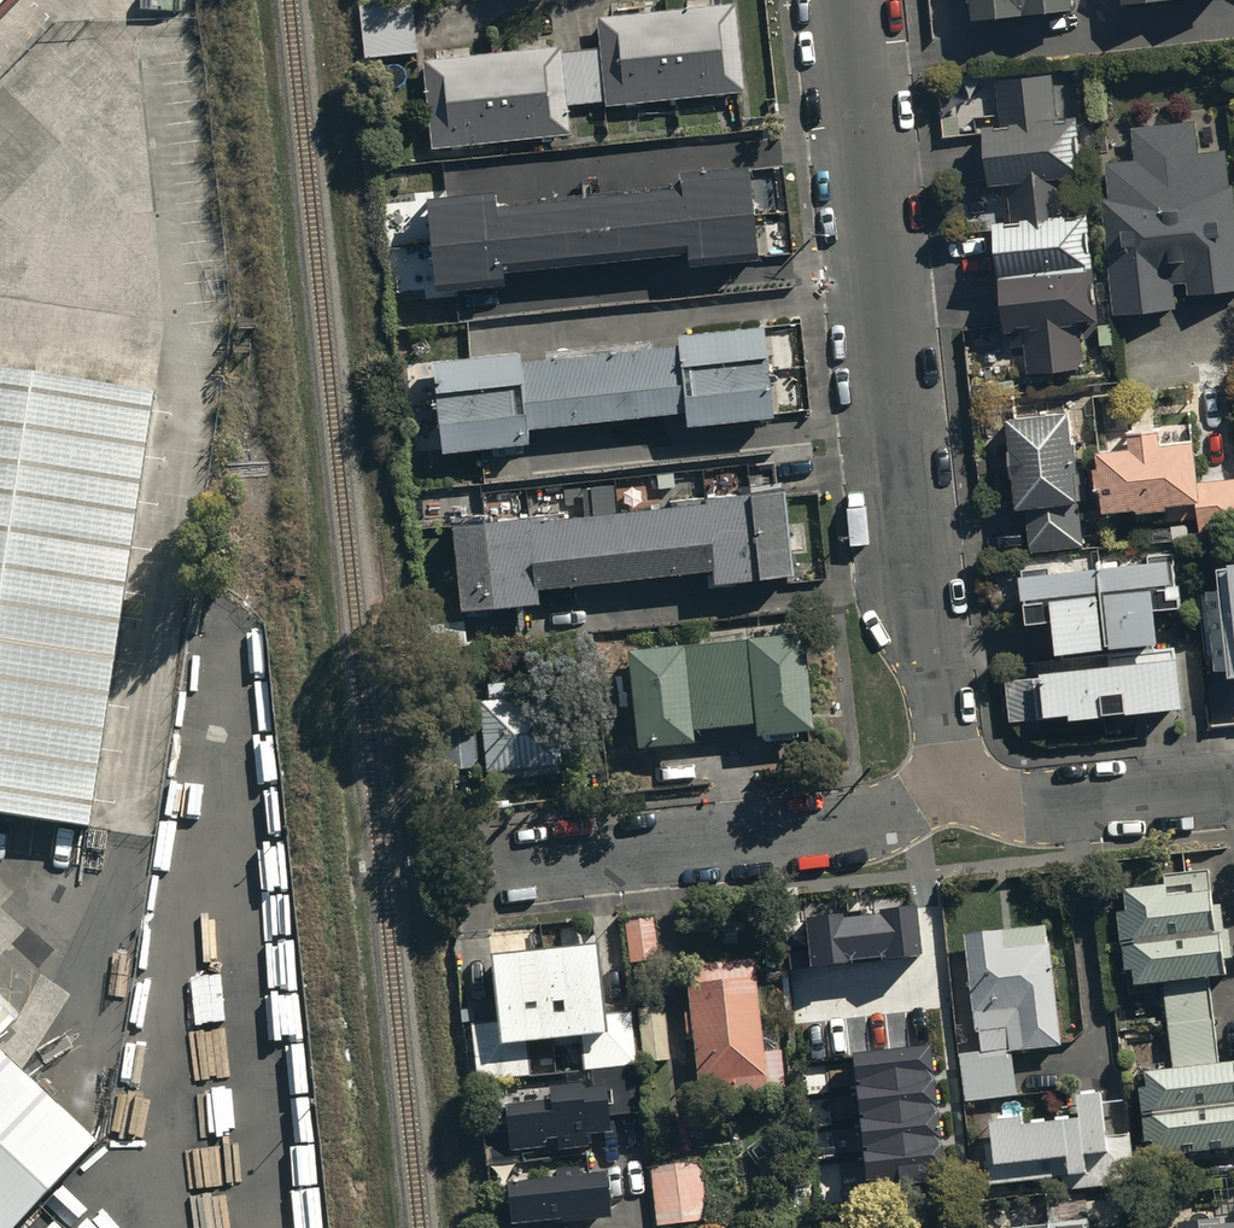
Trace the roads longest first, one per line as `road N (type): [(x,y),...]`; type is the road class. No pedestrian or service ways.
road 1 (residential): [(854,0),(935,682),(954,778)]
road 2 (residential): [(954,778),(913,811),(867,821),(541,859)]
road 3 (residential): [(954,778),(1003,802),(1055,809),(1233,789)]

